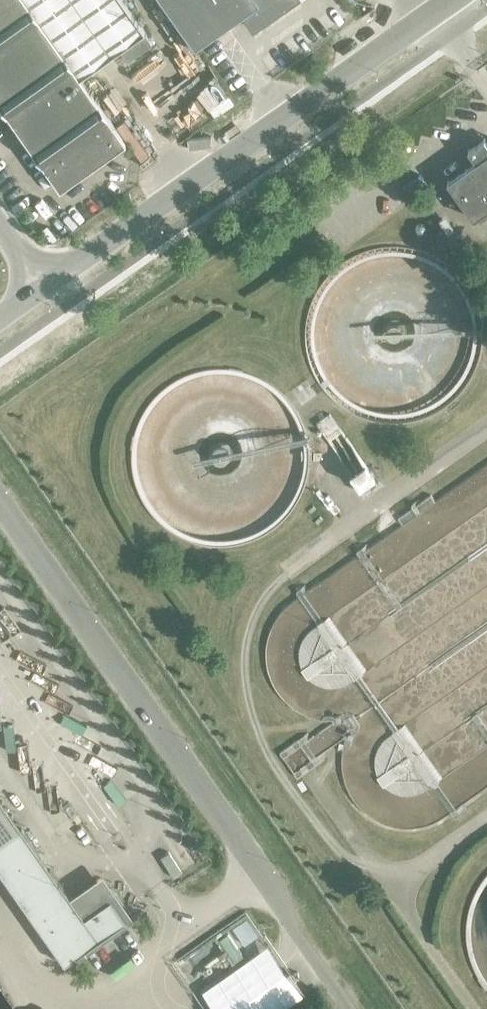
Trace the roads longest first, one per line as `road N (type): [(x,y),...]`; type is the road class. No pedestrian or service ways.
road 1 (unclassified): [(293,938),(277,900),(0,506)]
road 2 (unclassified): [(43,290),(453,0)]

